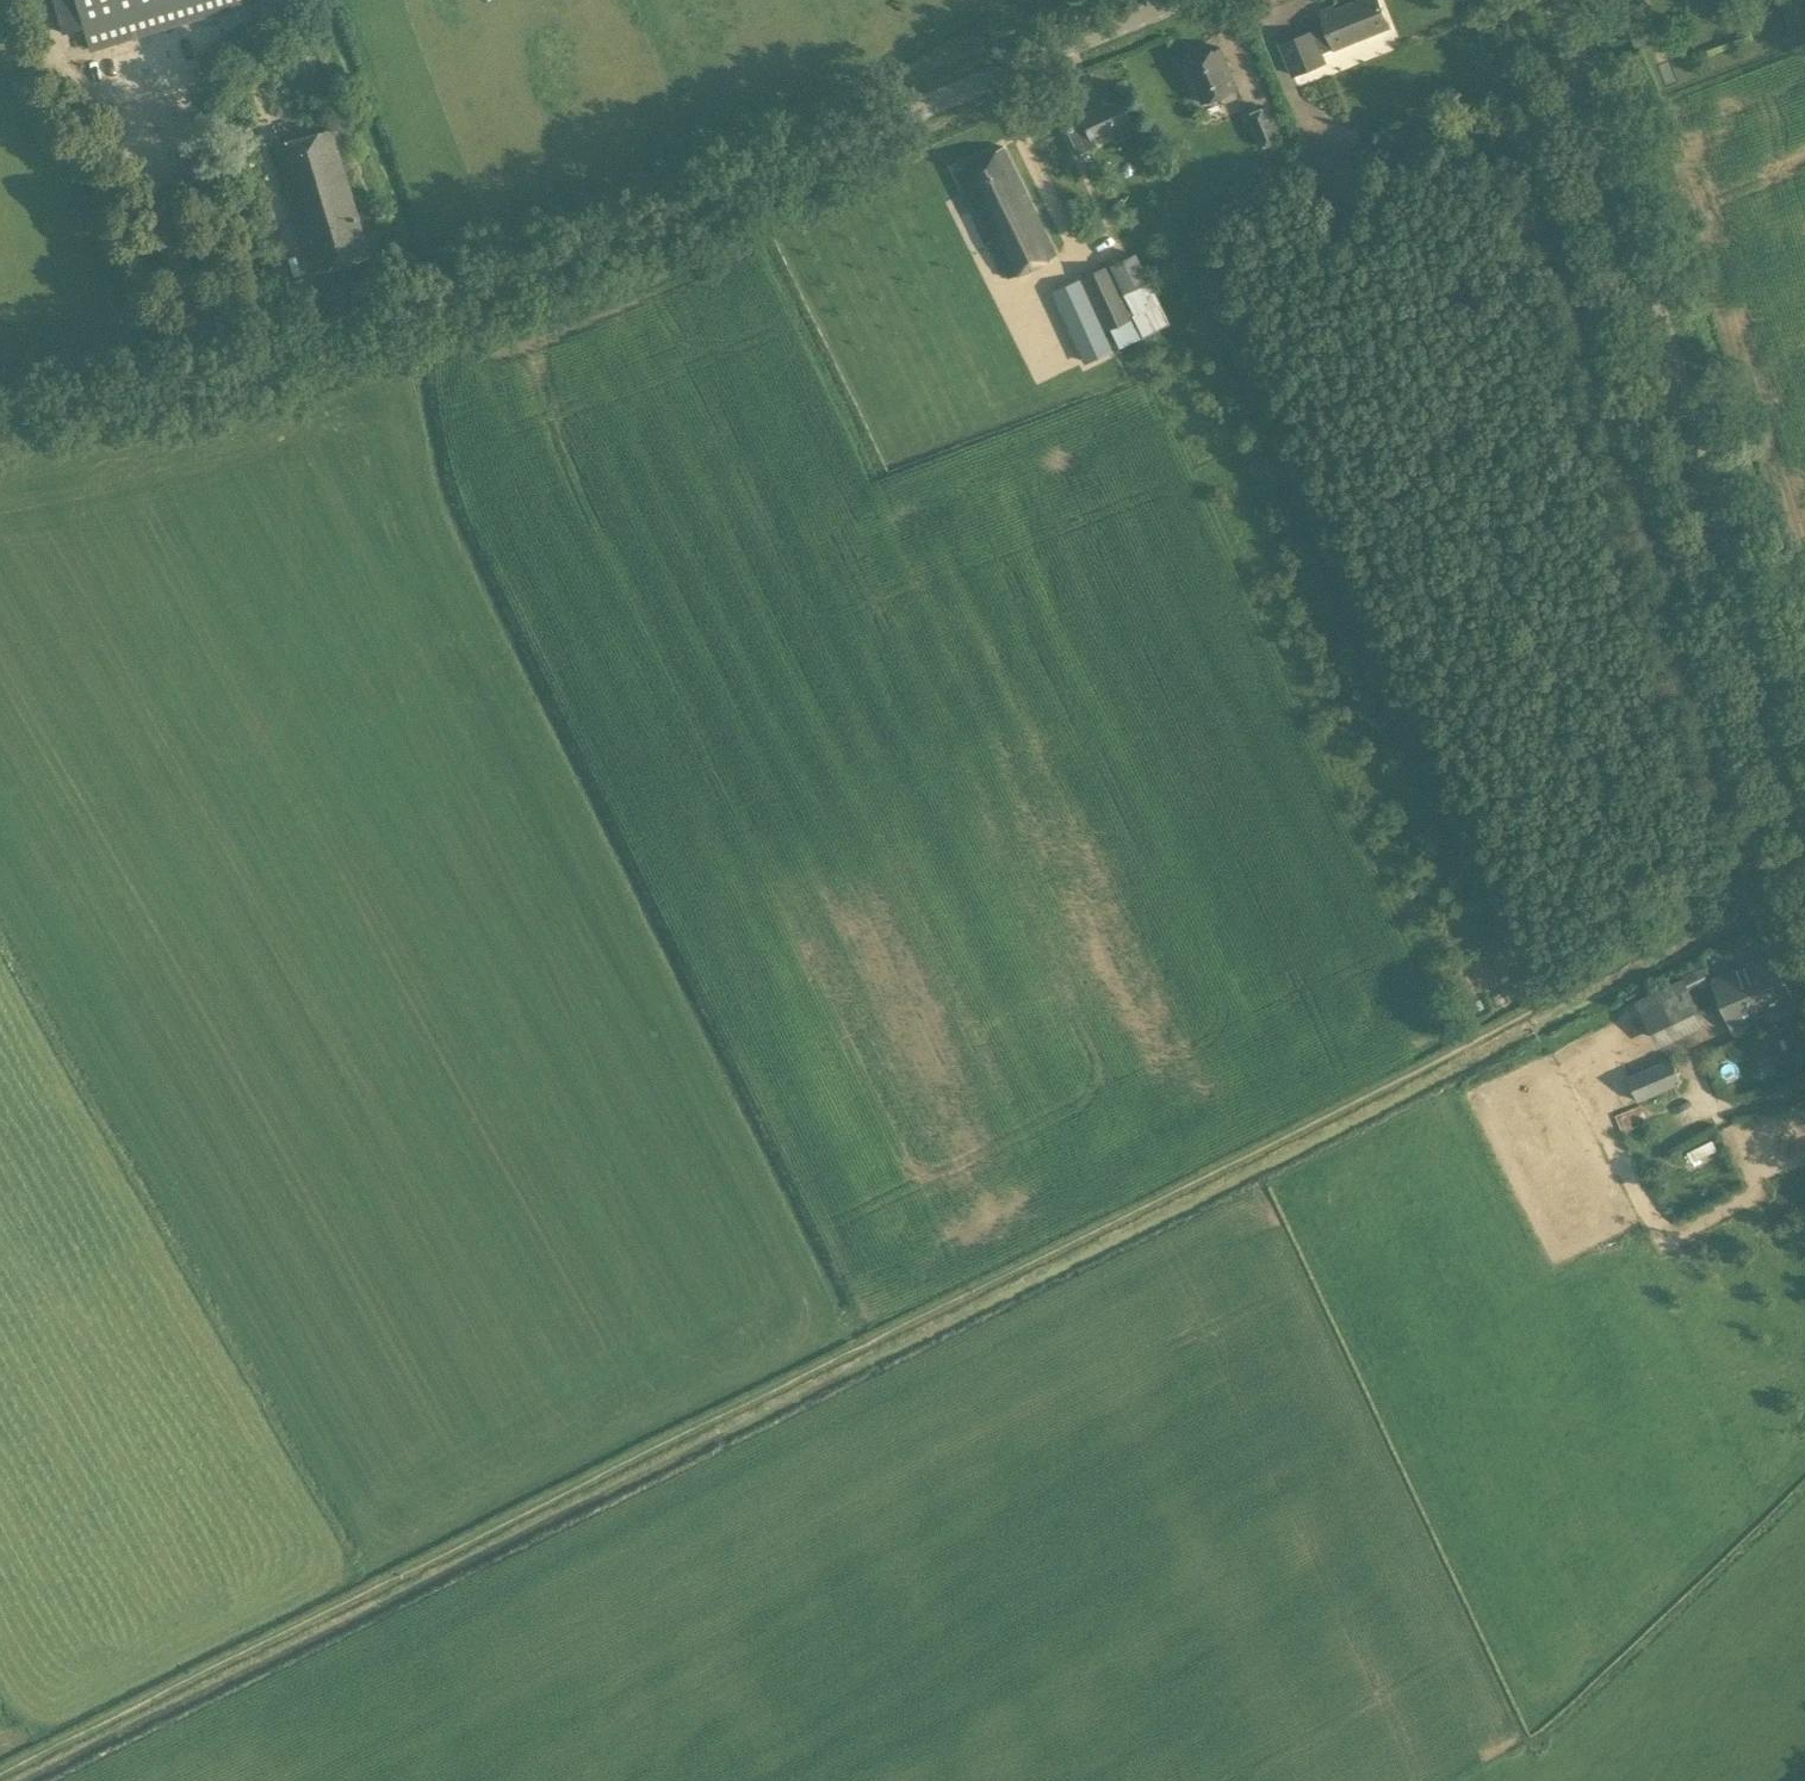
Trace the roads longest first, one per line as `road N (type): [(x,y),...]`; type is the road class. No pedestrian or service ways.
road 1 (unclassified): [(0,406),(341,332),(541,271),(761,190),(1187,0)]
road 2 (unclassified): [(1557,0),(1804,785)]

